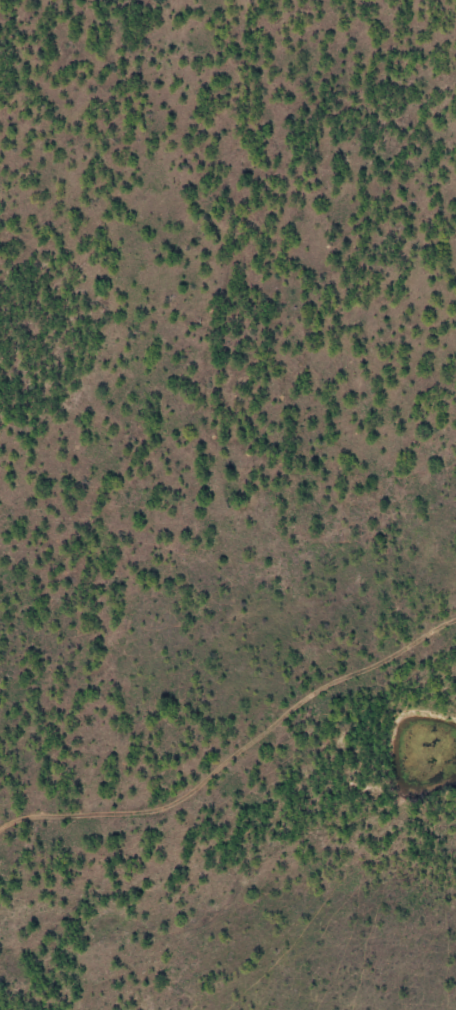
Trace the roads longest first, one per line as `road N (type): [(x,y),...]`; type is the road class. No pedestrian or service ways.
road 1 (residential): [(455,281),(383,42),(385,0)]

